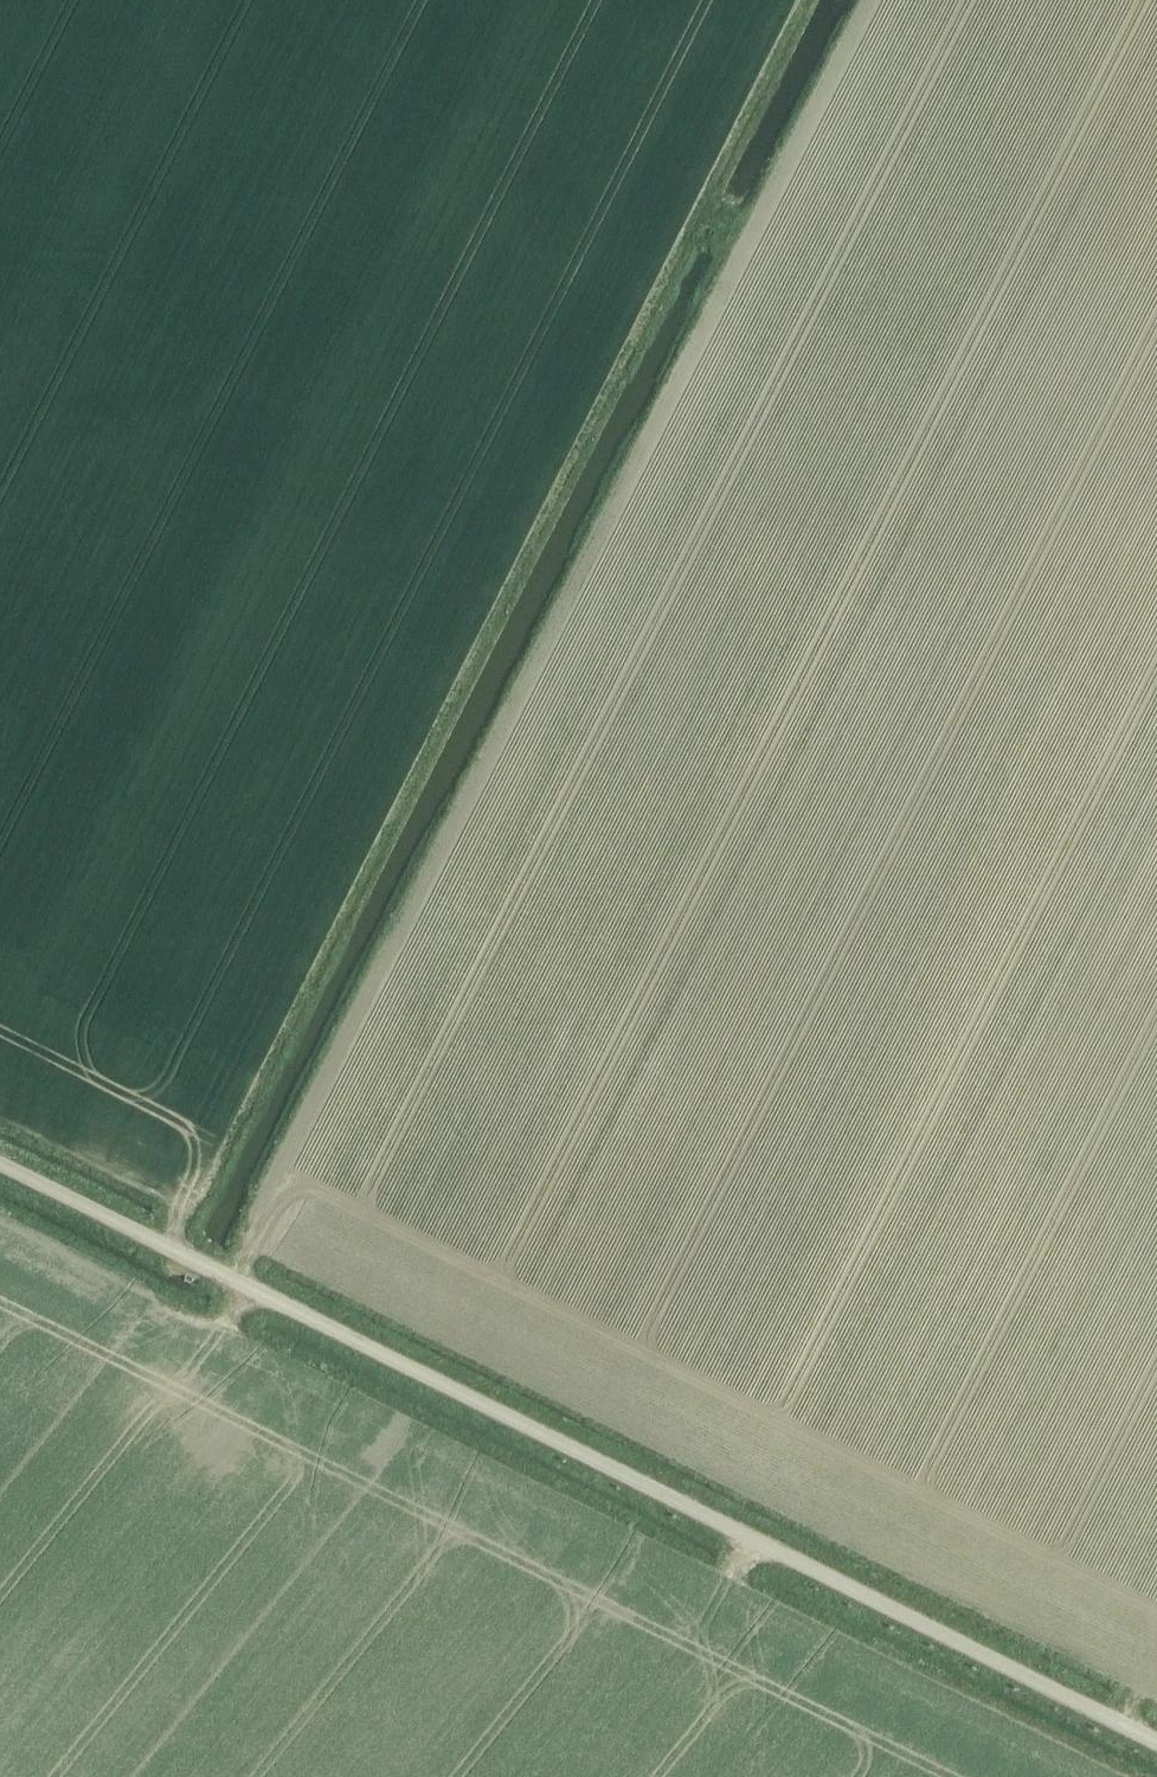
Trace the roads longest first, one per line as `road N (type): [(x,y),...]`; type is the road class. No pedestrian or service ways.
road 1 (unclassified): [(1156,1748),(0,1168)]

